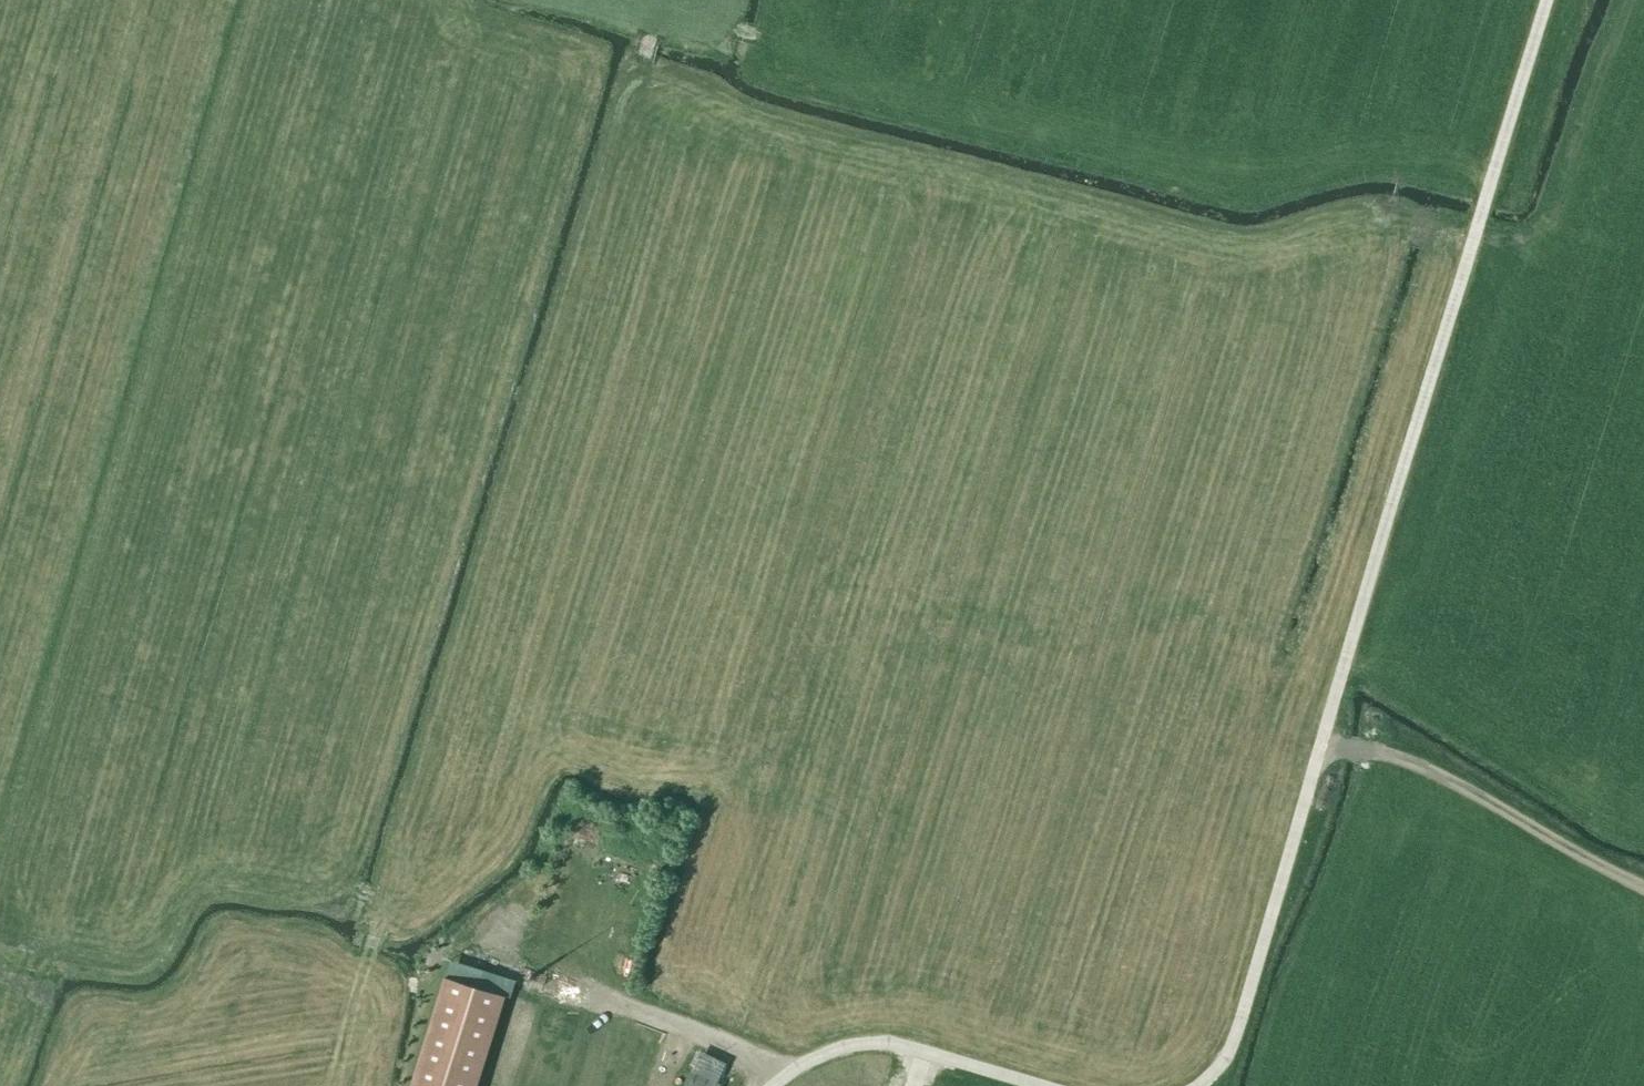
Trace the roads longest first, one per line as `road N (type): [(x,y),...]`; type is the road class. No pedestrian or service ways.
road 1 (track): [(1318,753),(1545,0)]
road 2 (track): [(1198,1085),(1222,1064),(1239,1030),(1318,753),(1380,751),(1455,782),(1643,889)]
road 3 (track): [(775,1085),(840,1046),(880,1043),(1048,1085)]

